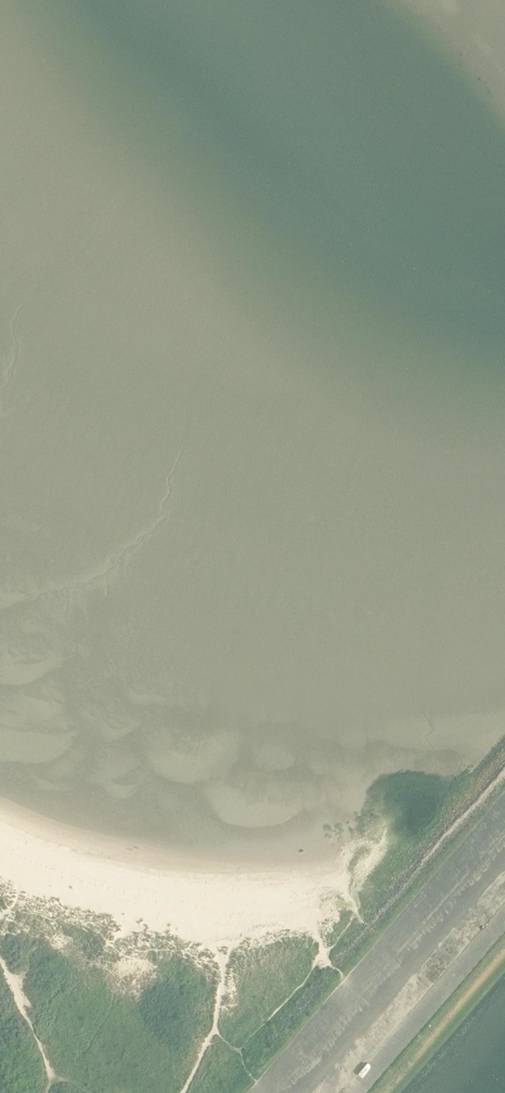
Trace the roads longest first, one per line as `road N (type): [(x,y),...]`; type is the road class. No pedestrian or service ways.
road 1 (track): [(187,1092),(222,999),(226,941)]

